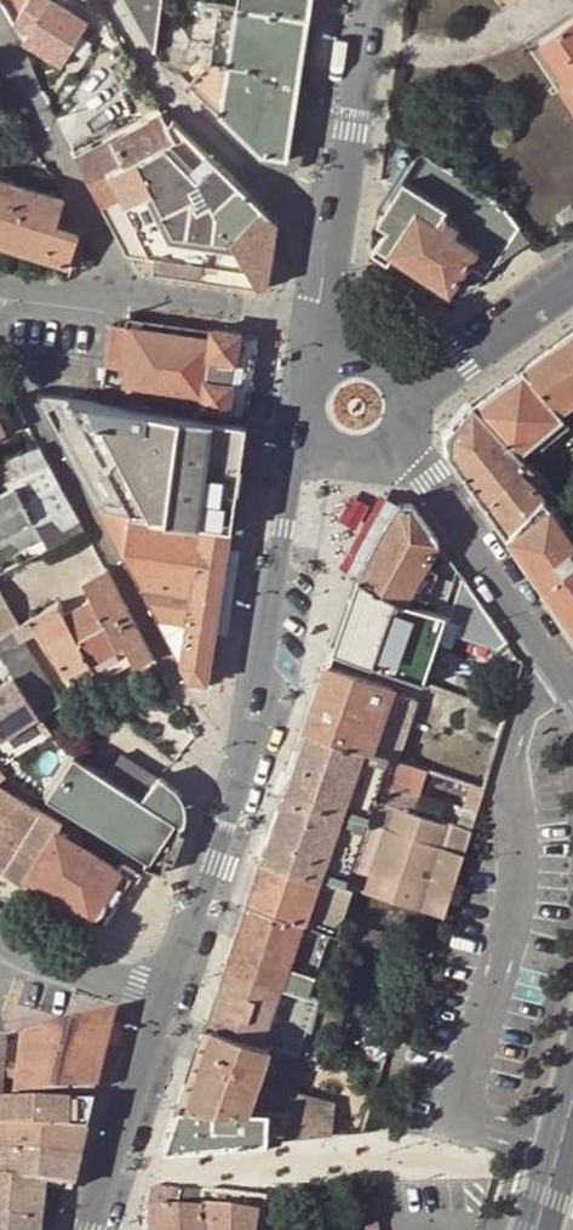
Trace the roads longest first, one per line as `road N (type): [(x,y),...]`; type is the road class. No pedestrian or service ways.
road 1 (tertiary): [(313,432),(286,502),(244,743),(168,997)]
road 2 (residential): [(312,314),(116,294),(74,192),(0,52)]
road 3 (residential): [(327,223),(255,178),(163,89),(110,0)]
road 4 (unclassified): [(572,696),(392,440)]
road 5 (tertiary): [(168,997),(85,1229)]
road 6 (tertiary): [(365,0),(327,223)]
road 7 (unclassified): [(22,950),(168,997)]
road 8 (tertiary): [(572,283),(446,370)]
road 9 (residential): [(536,1229),(572,1103)]

